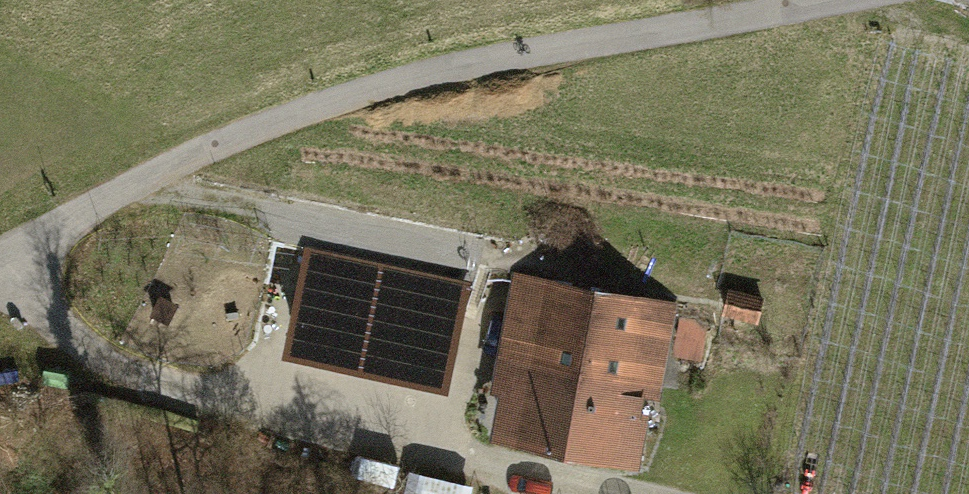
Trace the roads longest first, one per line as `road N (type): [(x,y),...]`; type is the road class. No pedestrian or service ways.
road 1 (unclassified): [(0,246),(159,161),(302,113),(457,67),(776,0)]
road 2 (track): [(630,493),(278,420),(96,365),(37,307),(17,237)]

